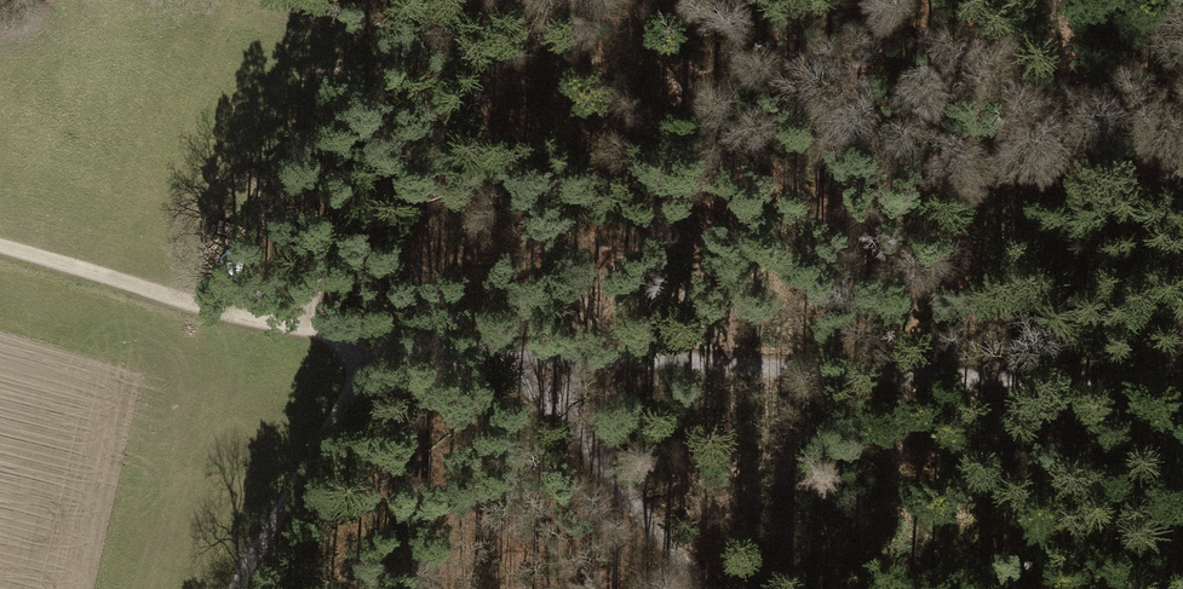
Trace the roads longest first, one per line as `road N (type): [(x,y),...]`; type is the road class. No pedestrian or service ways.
road 1 (track): [(0,247),(373,348),(1057,380),(1182,375)]
road 2 (track): [(708,588),(518,358)]
road 3 (track): [(373,348),(238,588)]

